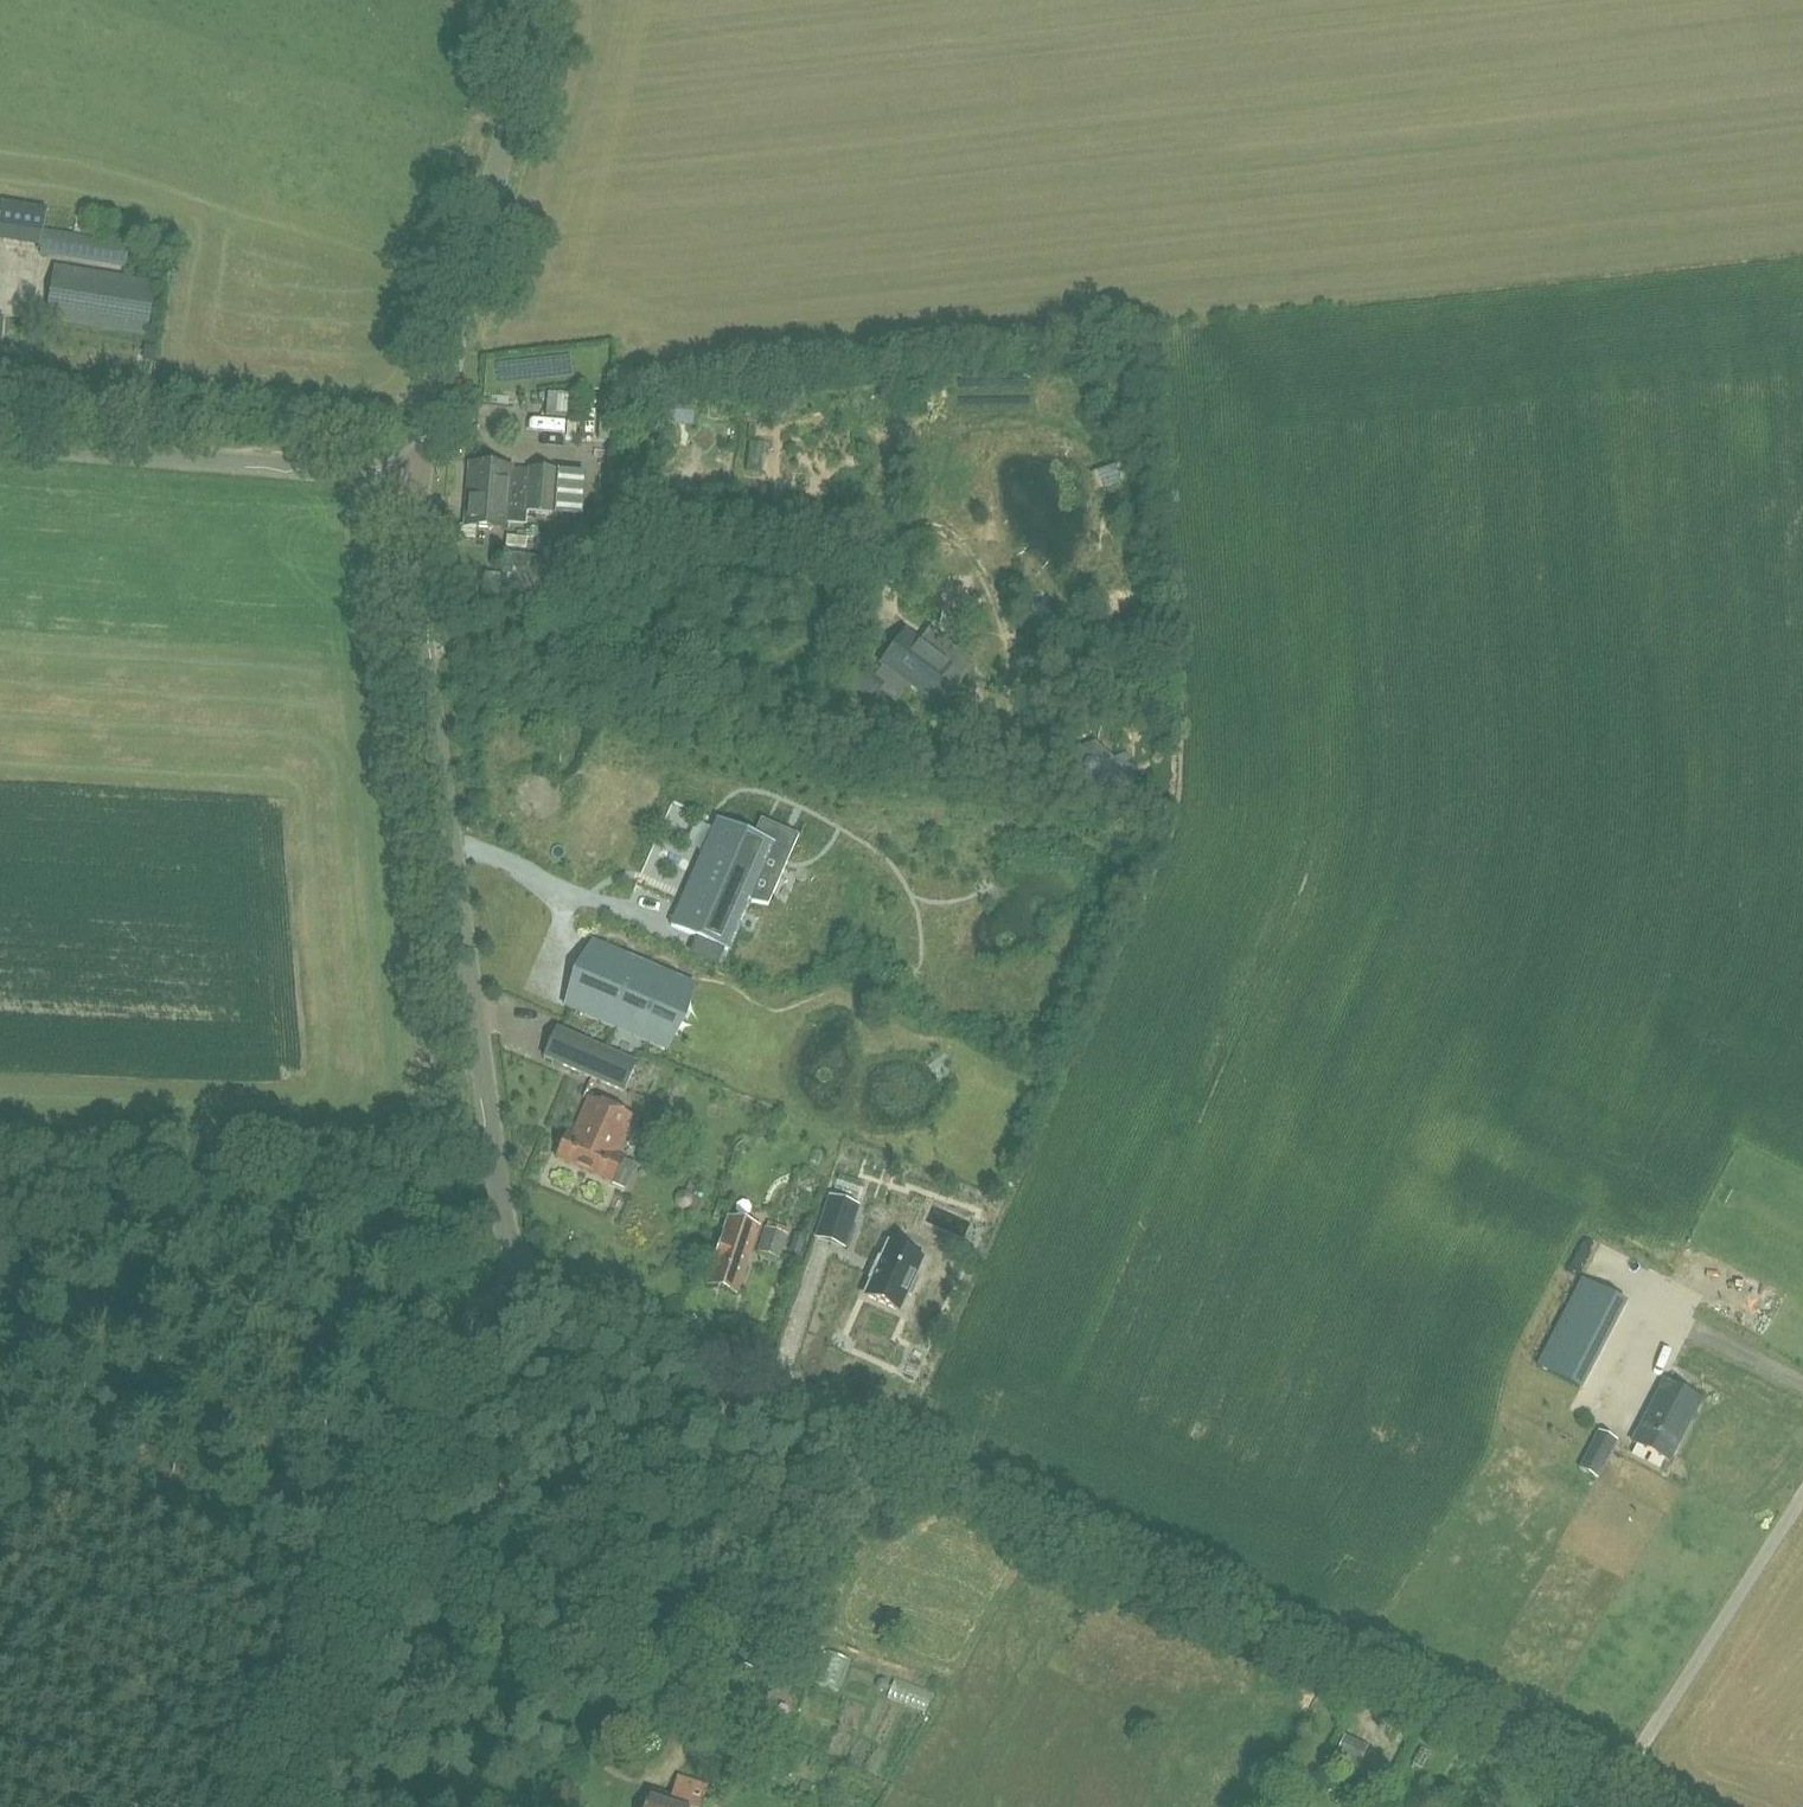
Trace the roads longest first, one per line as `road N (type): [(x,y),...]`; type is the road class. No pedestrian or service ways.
road 1 (tertiary): [(1681,1806),(590,1311),(513,1263)]
road 2 (tertiary): [(513,1263),(419,622),(419,478)]
road 3 (unclassified): [(239,1806),(337,1567),(467,1293),(513,1263)]
road 4 (tertiary): [(419,478),(540,0)]
road 5 (unclassified): [(419,478),(0,445)]
road 6 (track): [(1615,1775),(1802,1494)]

